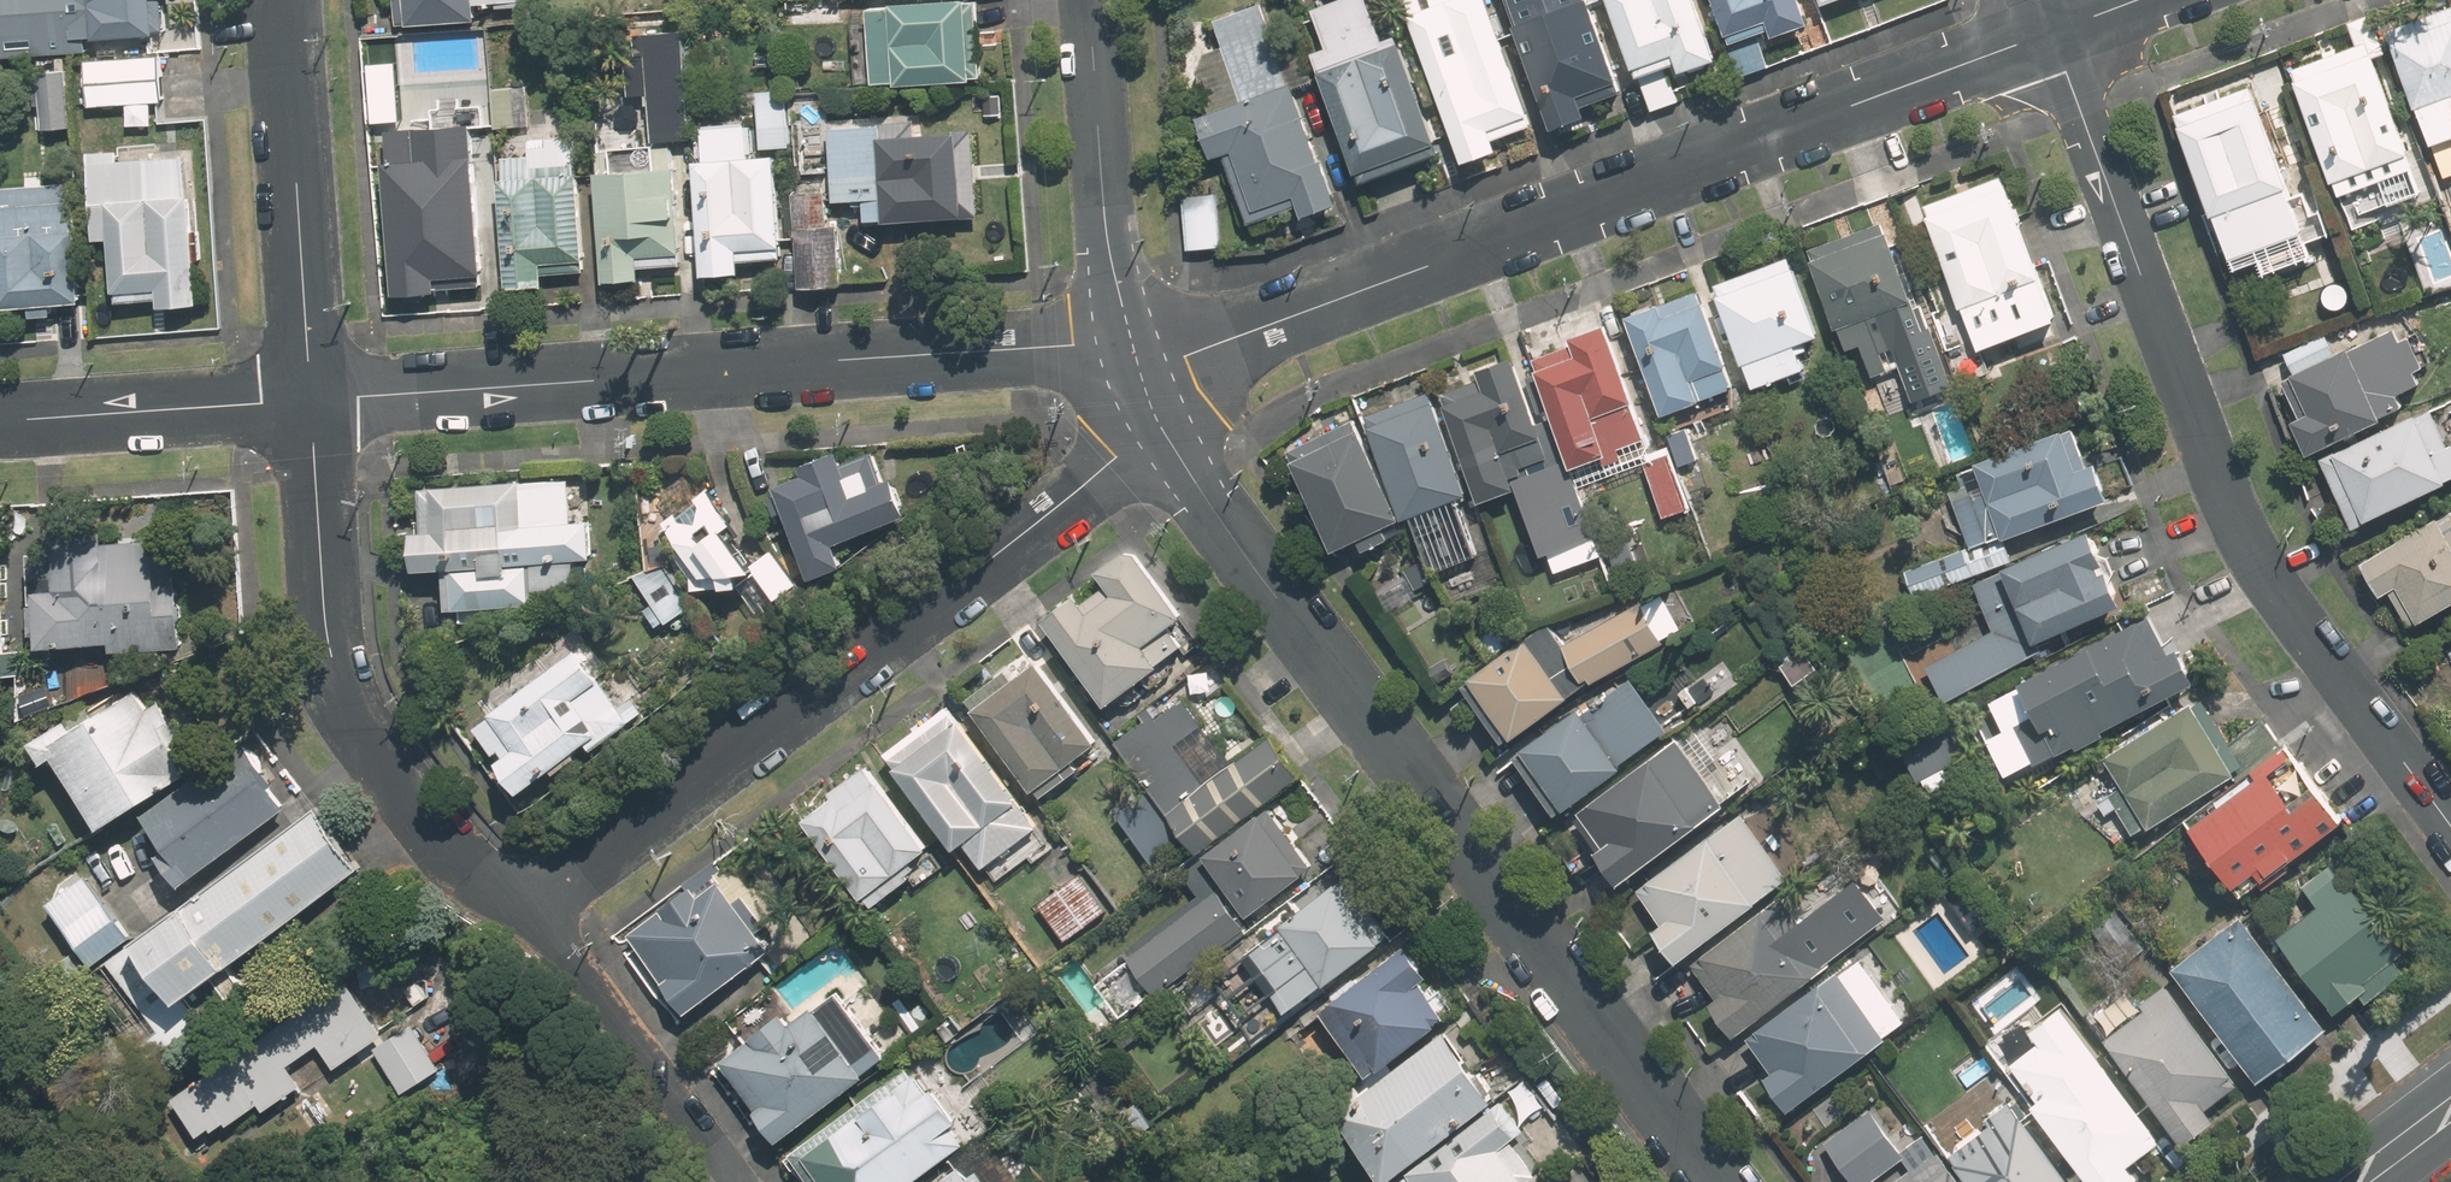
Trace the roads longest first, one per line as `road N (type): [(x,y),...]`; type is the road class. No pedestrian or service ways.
road 1 (residential): [(1142,378),(1167,437),(1234,540),(1717,1181)]
road 2 (residential): [(1142,378),(2047,34)]
road 3 (residential): [(2450,828),(2248,554),(2047,34)]
road 4 (residential): [(312,398),(972,351),(1075,360),(1142,378)]
road 5 (residential): [(528,905),(1062,502),(1112,442),(1142,378)]
road 6 (residential): [(528,905),(452,858),(353,716),(334,676),(312,398)]
road 7 (residential): [(312,398),(282,0)]
road 8 (residential): [(1086,0),(1102,206),(1142,378)]
road 9 (residential): [(742,1181),(528,905)]
road 10 (residential): [(0,419),(312,398)]

